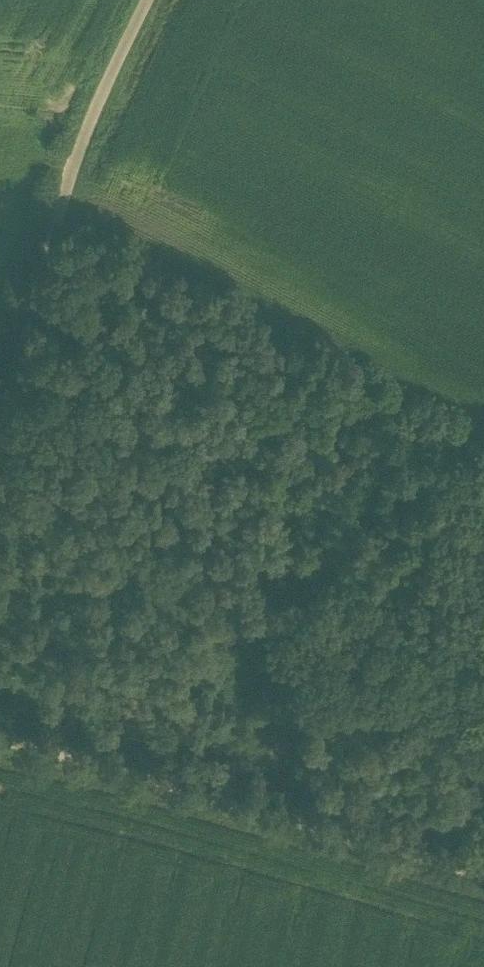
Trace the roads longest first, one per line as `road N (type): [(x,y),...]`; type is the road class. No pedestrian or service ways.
road 1 (unclassified): [(0,738),(483,873)]
road 2 (unclassified): [(0,454),(75,157),(148,0)]

